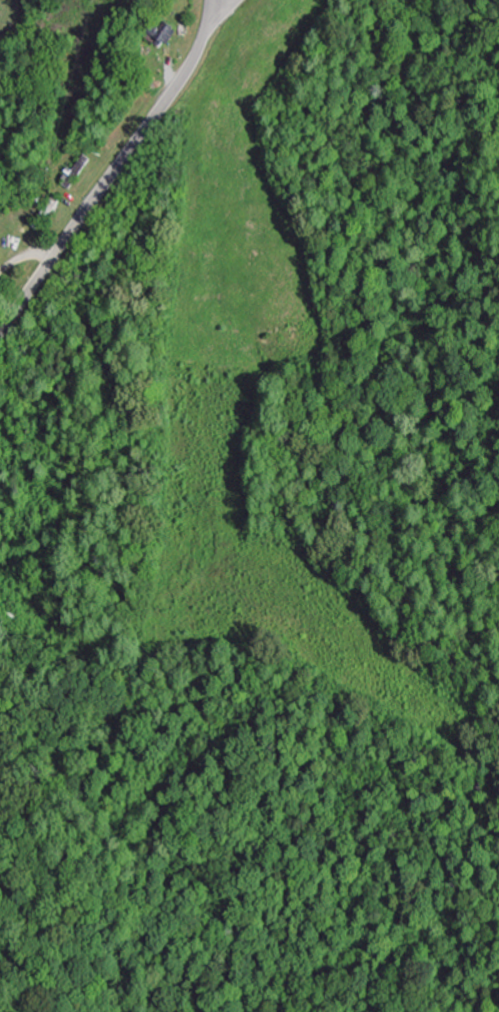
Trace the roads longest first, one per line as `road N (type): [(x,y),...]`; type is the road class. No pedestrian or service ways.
road 1 (tertiary): [(0,332),(176,89),(211,28)]

